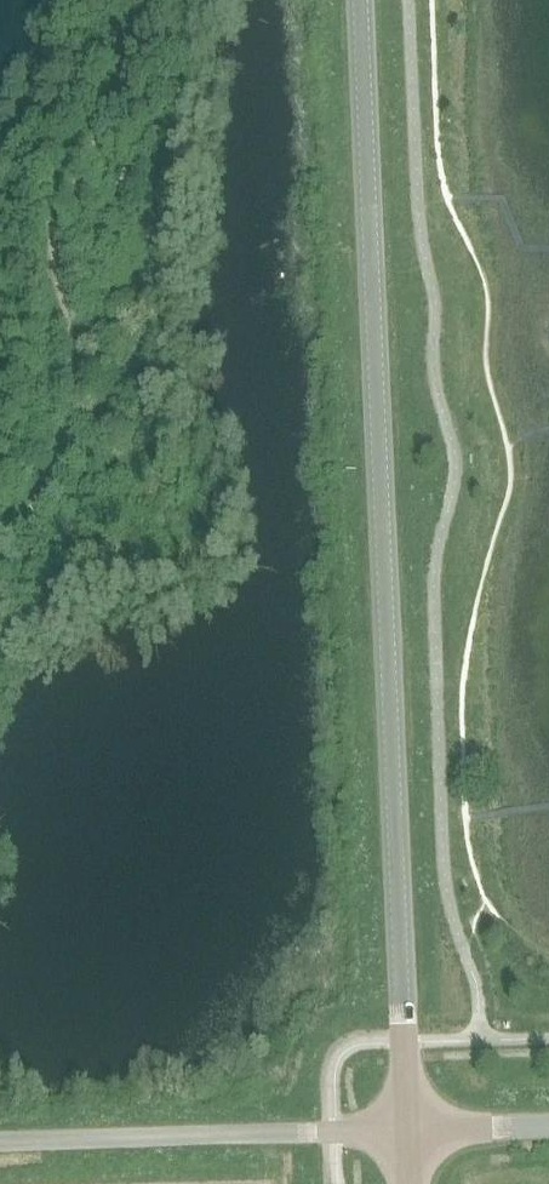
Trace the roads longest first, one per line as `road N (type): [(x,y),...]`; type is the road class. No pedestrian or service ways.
road 1 (unclassified): [(407,1130),(360,0)]
road 2 (track): [(0,546),(64,442),(75,362),(53,266),(53,227),(143,0)]
road 3 (unclassified): [(407,1130),(0,1142)]
road 4 (unclassified): [(548,1126),(407,1130)]

